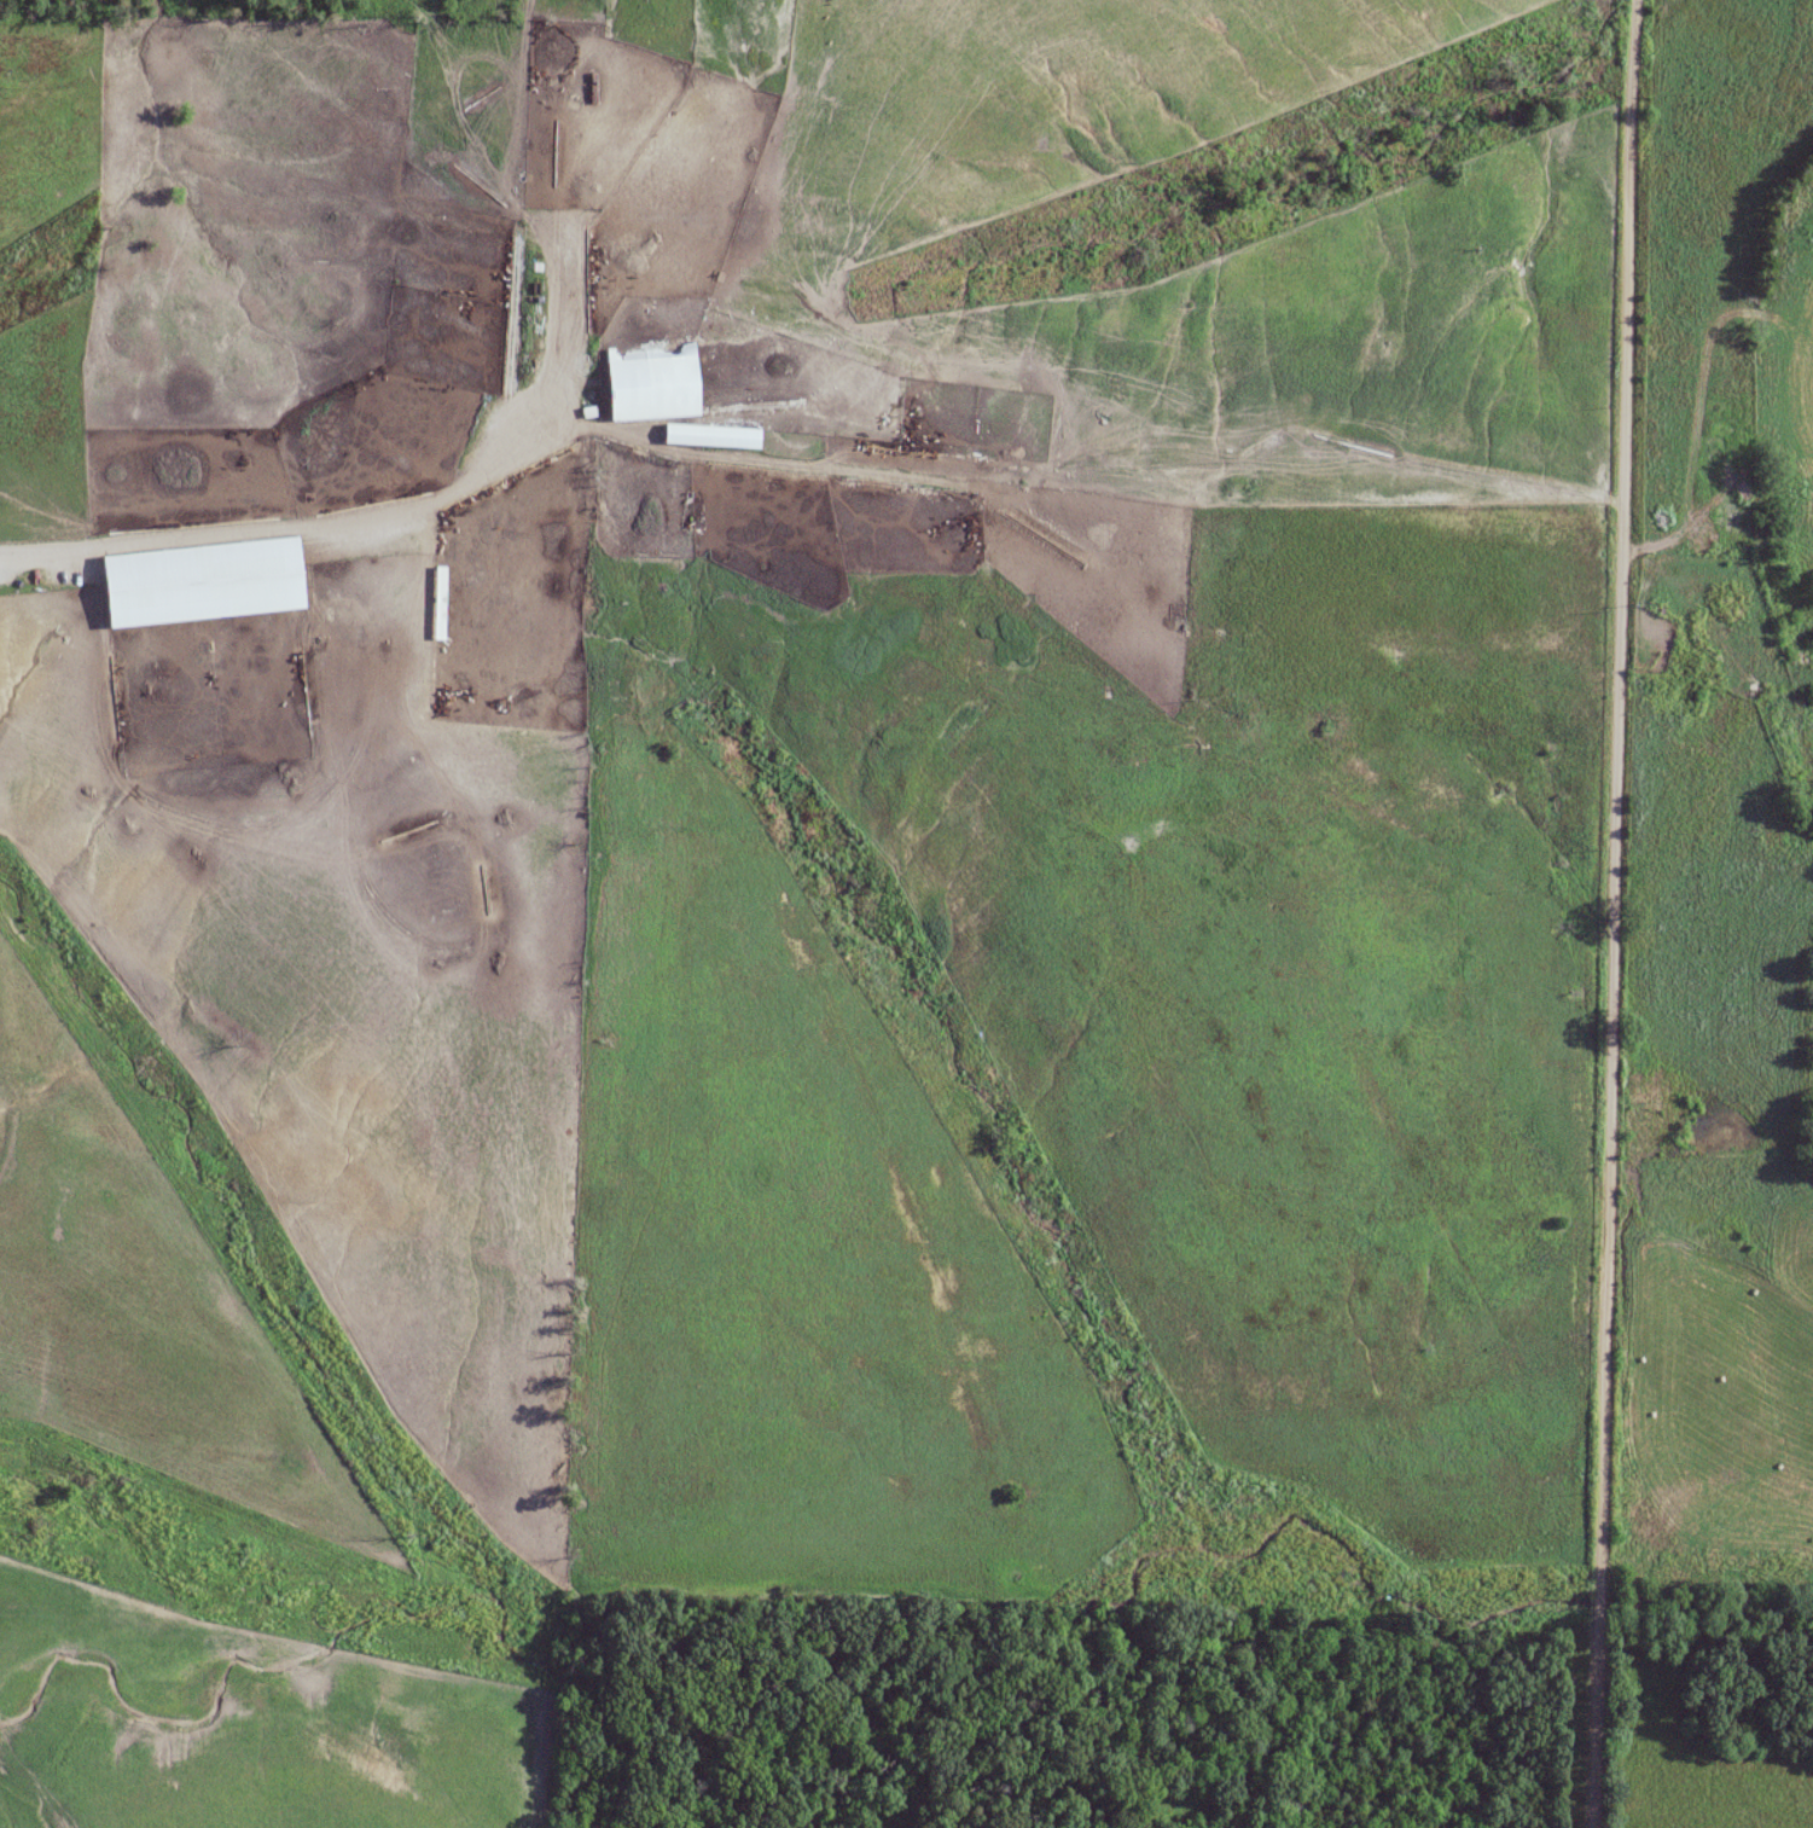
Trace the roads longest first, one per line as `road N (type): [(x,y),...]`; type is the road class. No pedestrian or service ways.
road 1 (residential): [(1595,1827),(1634,0)]

